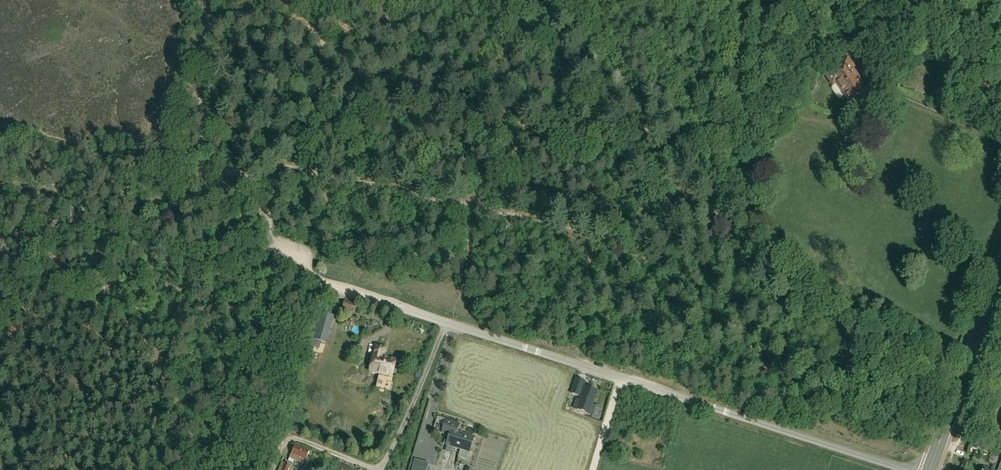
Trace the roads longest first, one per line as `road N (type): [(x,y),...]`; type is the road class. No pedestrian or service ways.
road 1 (track): [(758,0),(759,20),(651,179),(923,383)]
road 2 (unclassified): [(906,469),(403,309)]
road 3 (track): [(528,0),(576,59),(499,174),(469,201)]
road 4 (track): [(469,201),(297,165),(245,175)]
road 5 (secondary): [(930,469),(1000,271)]
road 6 (track): [(651,179),(601,231),(469,201)]
road 7 (track): [(307,279),(114,220)]
road 8 (track): [(208,0),(202,161)]
road 9 (track): [(446,324),(381,469)]
road 10 (track): [(576,59),(667,156)]
road 11 (track): [(272,469),(285,438),(377,469)]

